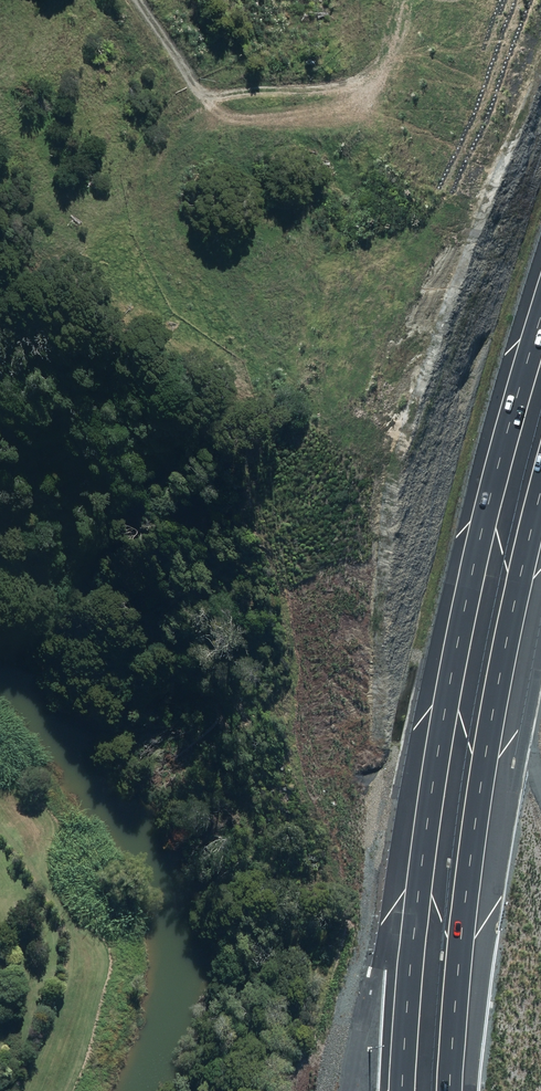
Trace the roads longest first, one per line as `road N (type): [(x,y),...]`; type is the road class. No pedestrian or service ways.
road 1 (motorway): [(402,1090),(425,841),(453,672),(540,327)]
road 2 (motorway): [(540,509),(494,705),(452,1090)]

